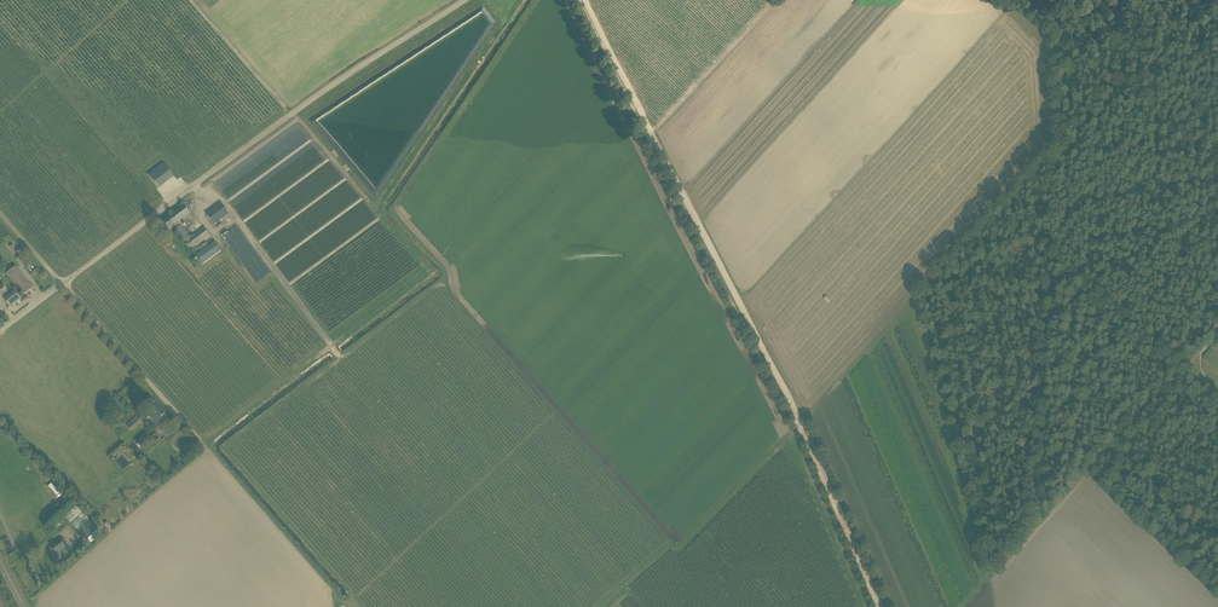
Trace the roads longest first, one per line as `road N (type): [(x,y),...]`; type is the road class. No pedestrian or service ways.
road 1 (unclassified): [(878,606),(808,436),(585,0)]
road 2 (track): [(1048,39),(1051,162),(1033,533)]
road 3 (unclassified): [(65,283),(317,96),(465,0)]
road 4 (track): [(339,601),(65,283)]
road 5 (track): [(1033,533),(1189,366)]
road 6 (track): [(1217,178),(1048,39)]
road 7 (track): [(653,132),(774,0)]

